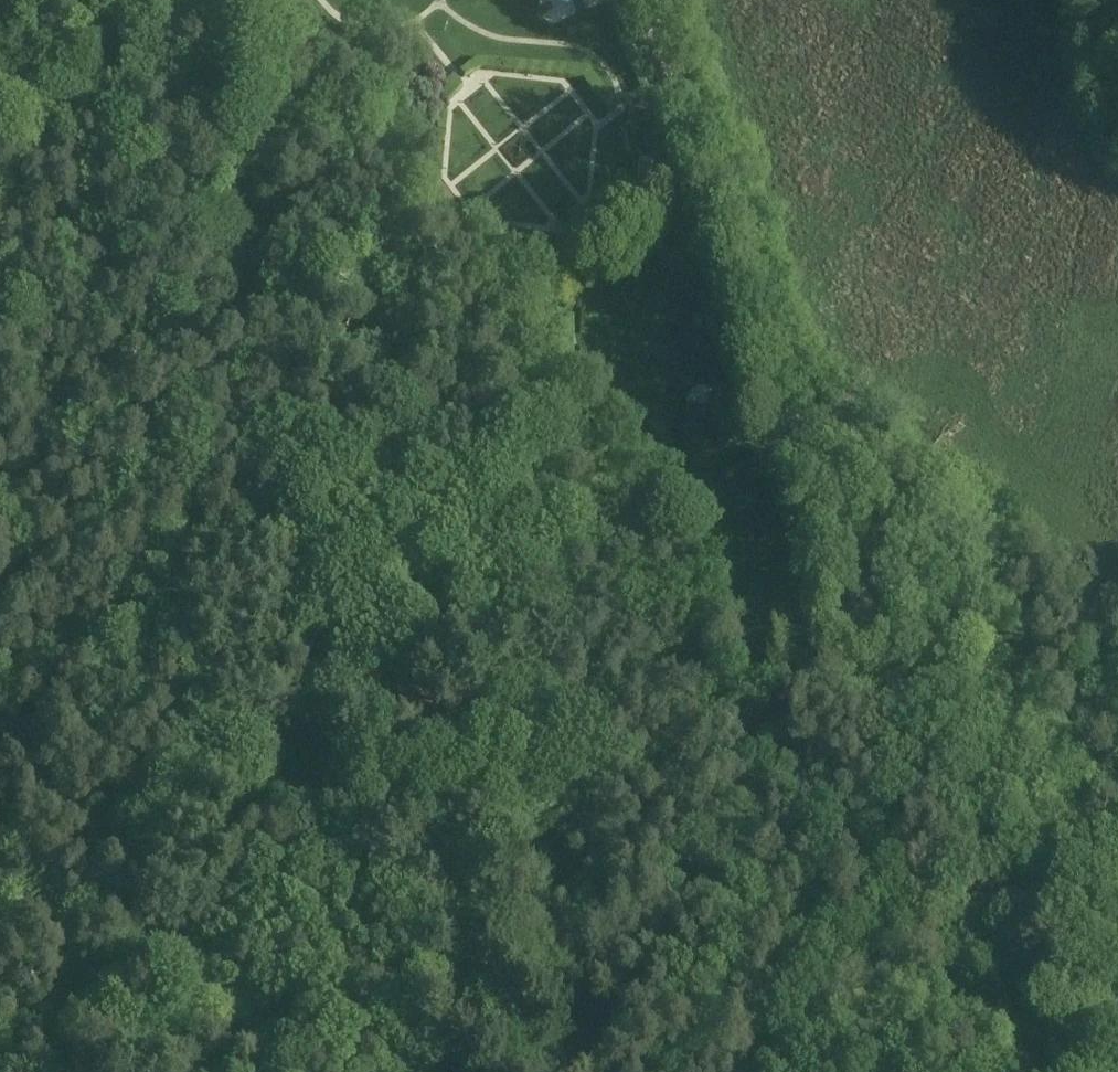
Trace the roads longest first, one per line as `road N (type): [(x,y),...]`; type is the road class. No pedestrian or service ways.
road 1 (track): [(653,0),(1020,1043)]
road 2 (track): [(961,875),(934,897),(874,910),(817,942),(659,1071)]

